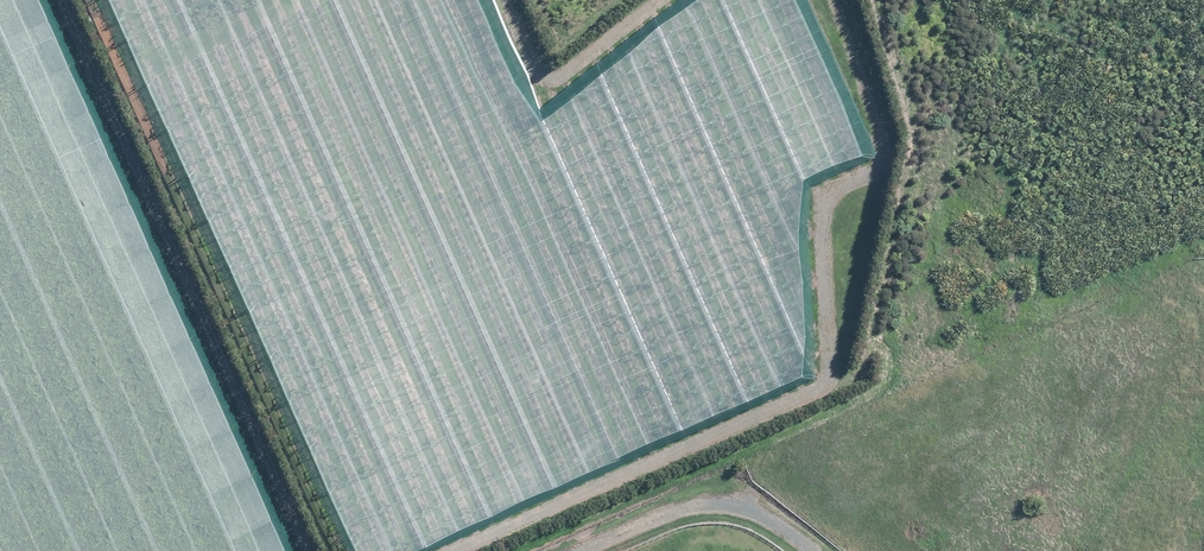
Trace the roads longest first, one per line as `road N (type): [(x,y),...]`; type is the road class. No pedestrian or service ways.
road 1 (track): [(442,550),(827,378),(825,188),(889,156),(835,0)]
road 2 (track): [(48,0),(295,550)]
road 3 (track): [(664,0),(560,84),(544,80),(508,0)]

